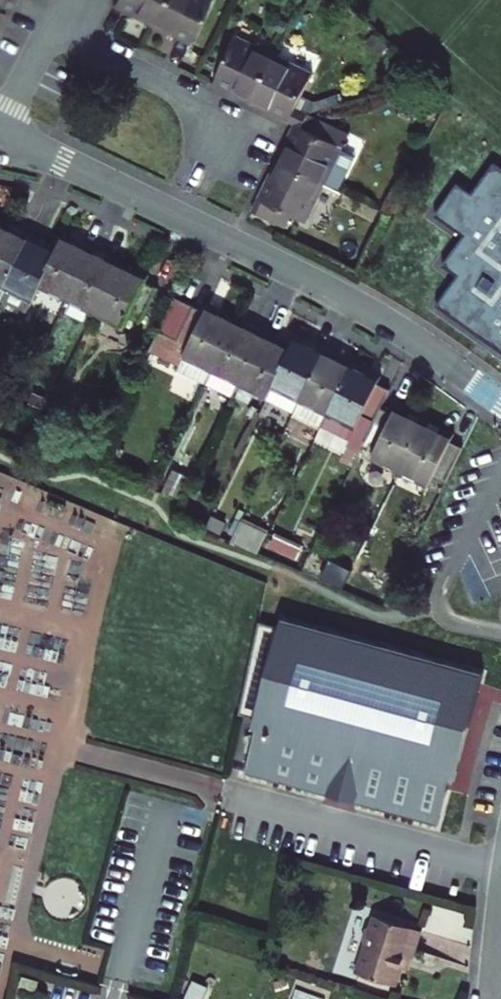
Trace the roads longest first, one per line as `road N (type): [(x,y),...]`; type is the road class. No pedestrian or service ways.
road 1 (residential): [(500,399),(350,300),(1,133)]
road 2 (residential): [(223,156),(197,100),(54,25)]

